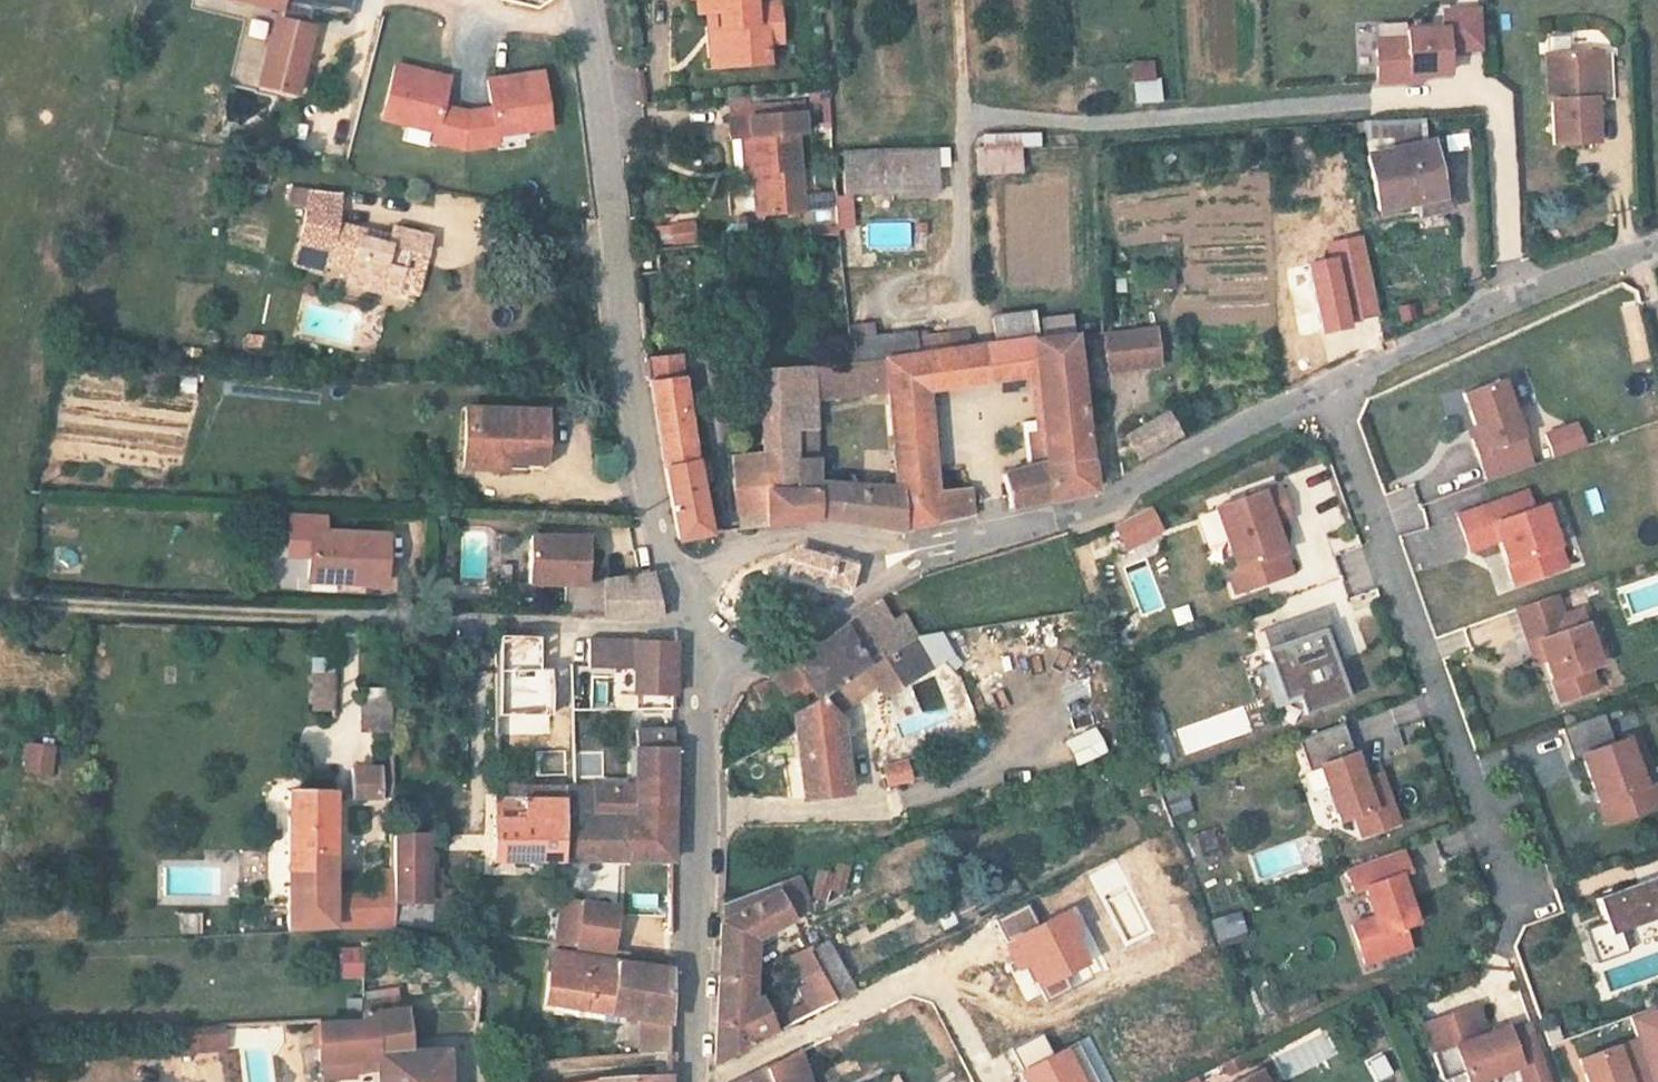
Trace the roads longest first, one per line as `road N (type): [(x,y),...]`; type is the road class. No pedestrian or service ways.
road 1 (residential): [(582,0),(657,552),(686,584)]
road 2 (residential): [(1330,387),(1504,863),(1514,920)]
road 3 (residential): [(899,560),(1107,500),(1330,387)]
road 4 (residential): [(695,670),(680,1081)]
road 5 (residential): [(693,630),(318,613)]
road 6 (residential): [(1330,387),(1516,295),(1657,246)]
road 7 (track): [(0,595),(318,613)]
road 8 (residential): [(695,670),(762,654),(899,560)]
road 9 (residential): [(899,560),(774,542),(686,584)]

